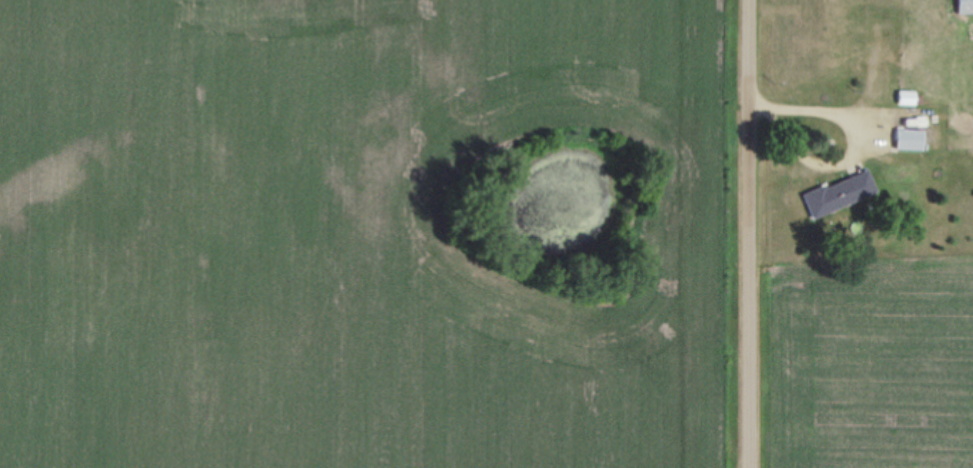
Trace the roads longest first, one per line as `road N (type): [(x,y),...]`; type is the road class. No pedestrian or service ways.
road 1 (residential): [(751,467),(750,0)]

